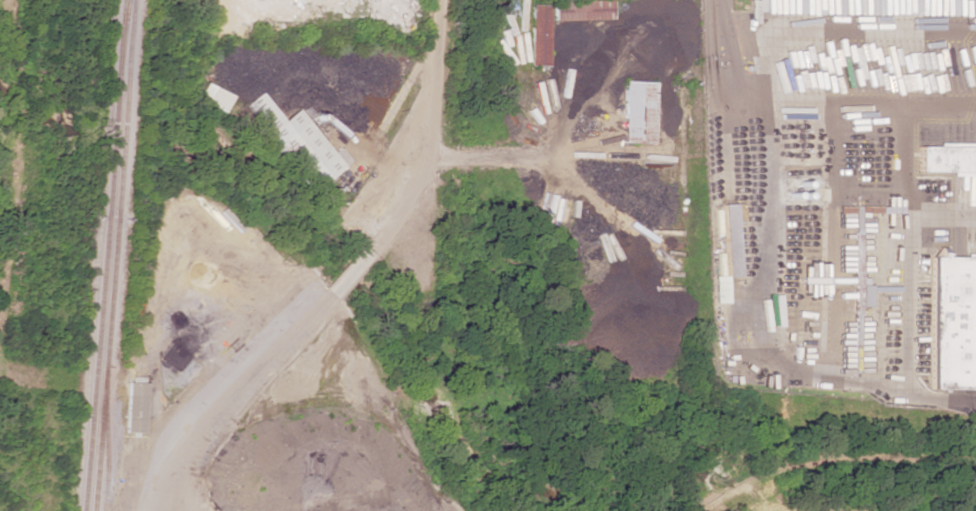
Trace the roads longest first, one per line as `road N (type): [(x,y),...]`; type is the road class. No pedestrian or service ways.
road 1 (residential): [(435,98),(415,187),(326,298),(217,411),(180,480)]

